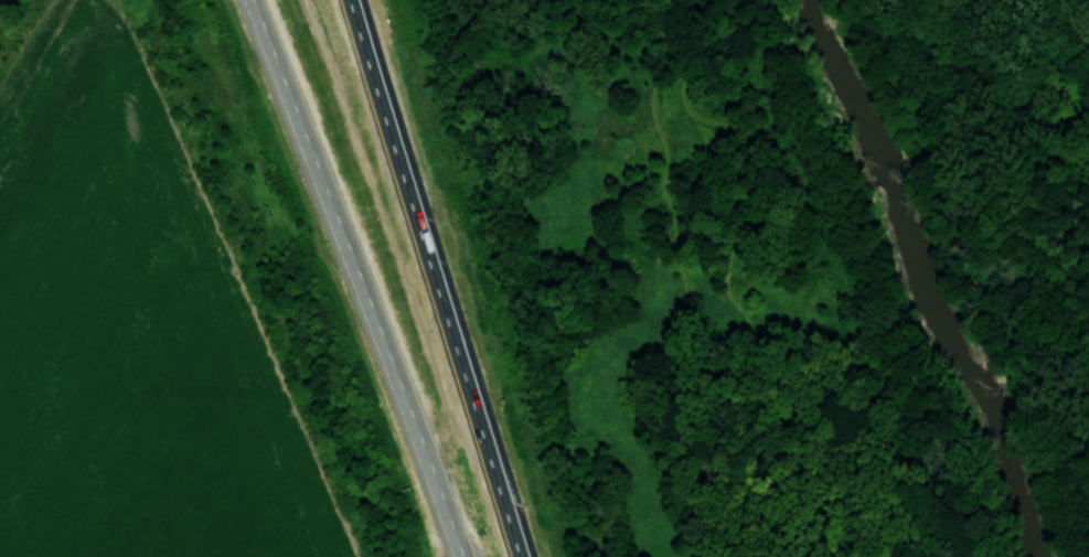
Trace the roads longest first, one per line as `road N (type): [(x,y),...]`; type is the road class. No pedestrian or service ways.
road 1 (trunk): [(249,0),(461,556)]
road 2 (trunk): [(518,556),(350,0)]

